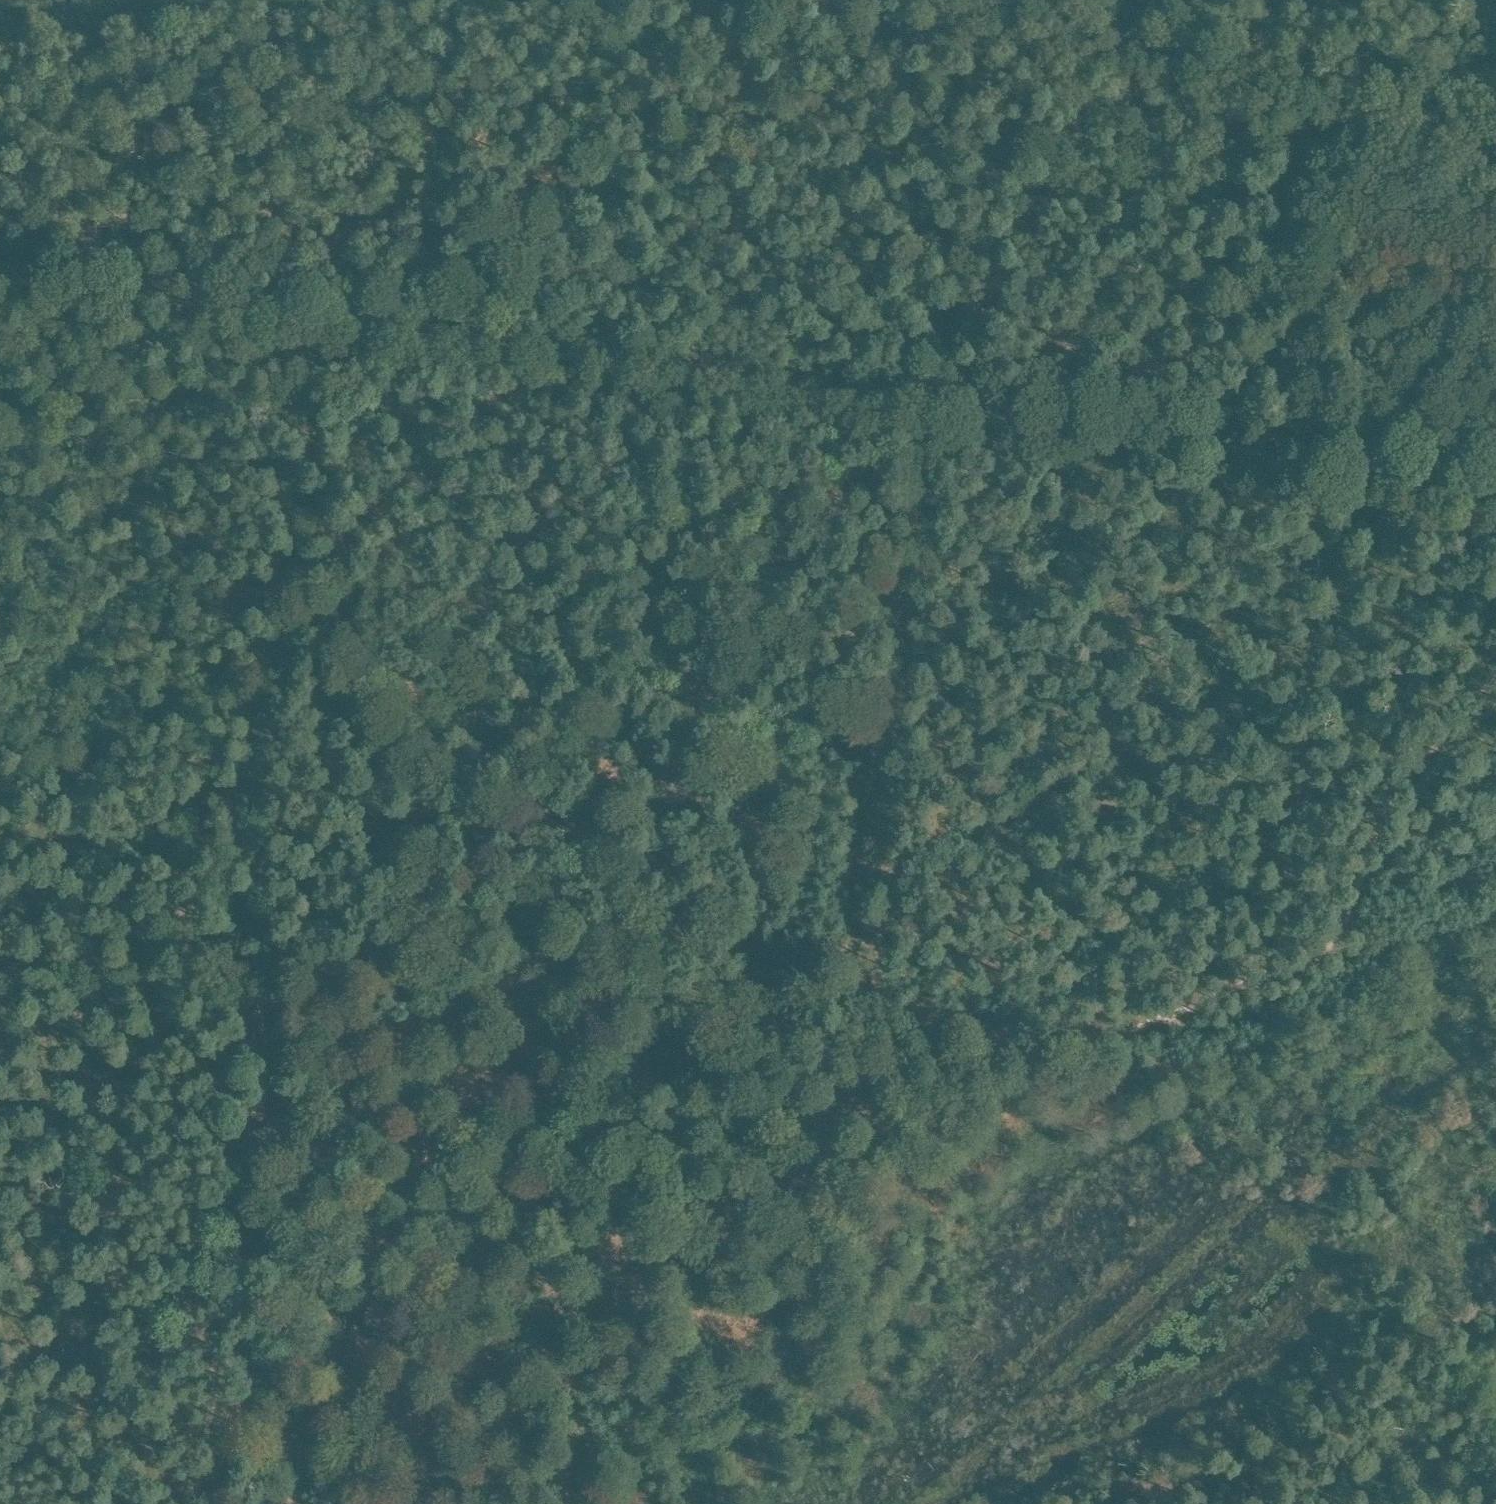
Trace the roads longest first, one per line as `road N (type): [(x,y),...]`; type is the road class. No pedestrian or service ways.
road 1 (track): [(0,256),(1495,455)]
road 2 (track): [(194,1503),(283,946),(299,918),(833,984)]
road 3 (track): [(833,984),(843,973),(902,599),(925,507),(936,382)]

